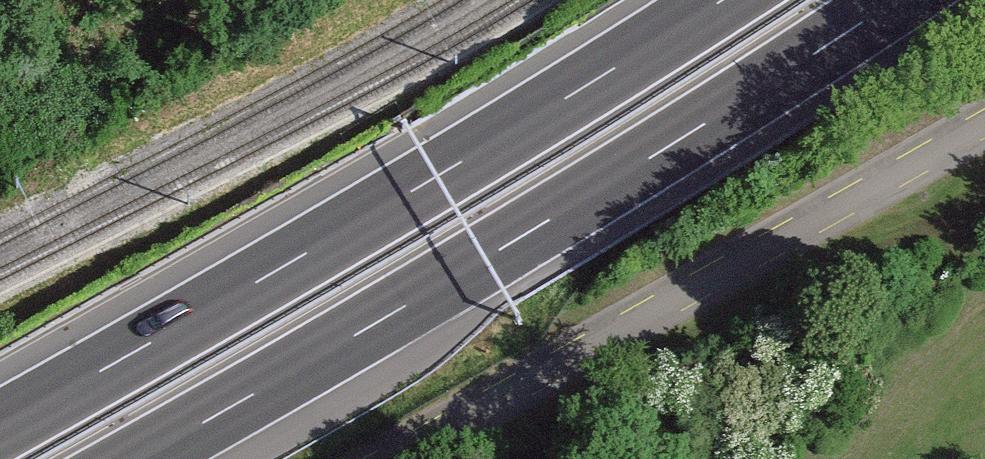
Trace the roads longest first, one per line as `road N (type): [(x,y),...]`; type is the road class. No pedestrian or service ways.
road 1 (motorway): [(135,458),(649,159),(894,0)]
road 2 (motorway): [(721,0),(306,253),(0,424)]
road 3 (unclassified): [(426,458),(984,148)]

